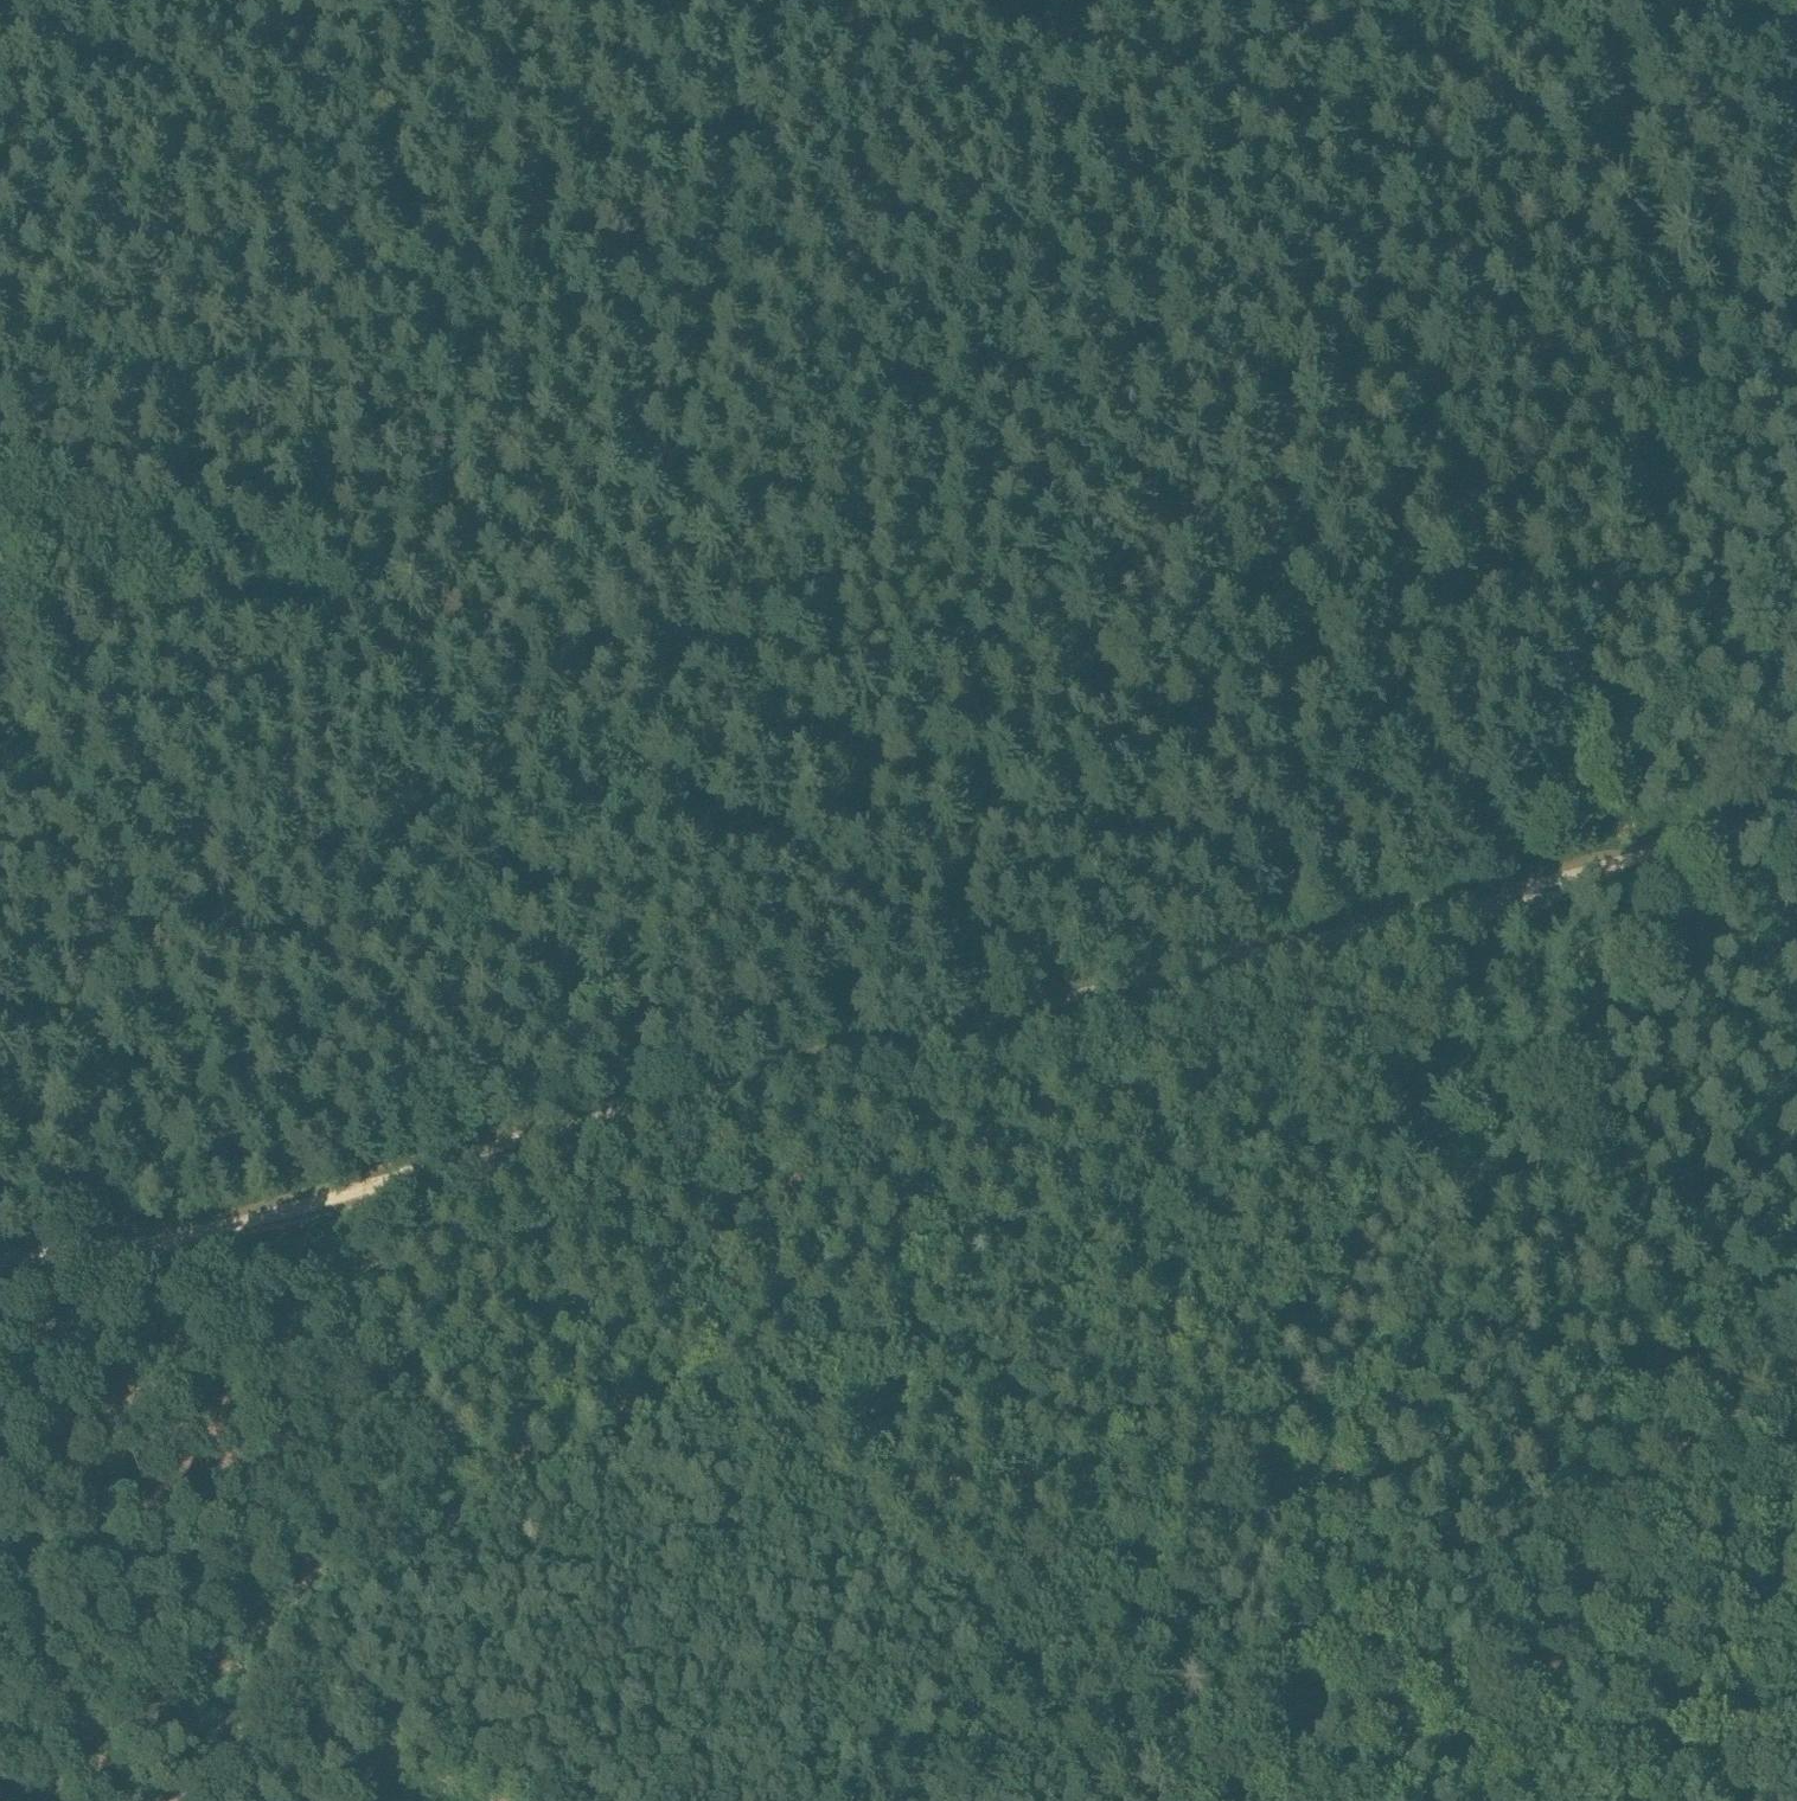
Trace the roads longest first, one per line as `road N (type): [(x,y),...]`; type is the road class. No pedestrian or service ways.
road 1 (track): [(1796,811),(255,1209),(0,1257)]
road 2 (track): [(1796,74),(1626,0)]

